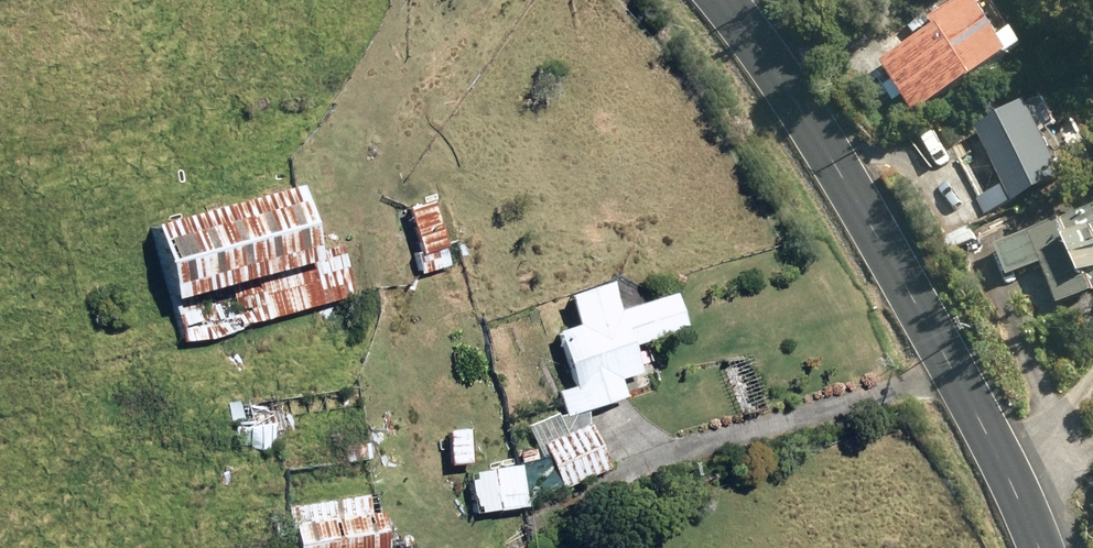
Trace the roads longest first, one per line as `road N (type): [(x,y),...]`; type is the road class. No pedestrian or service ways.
road 1 (tertiary): [(723,0),(835,162),(1035,510),(1045,547)]

